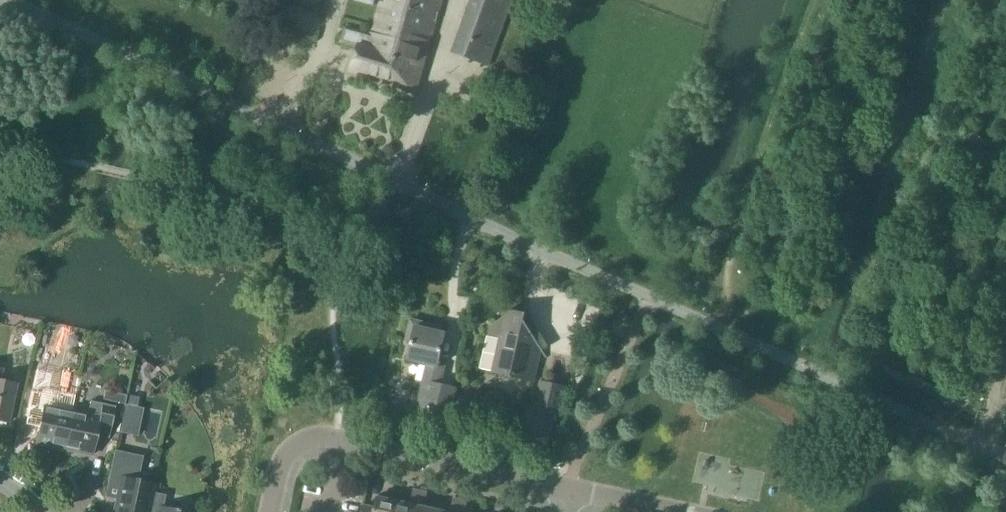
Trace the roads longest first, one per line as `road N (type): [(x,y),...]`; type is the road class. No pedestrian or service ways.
road 1 (unclassified): [(11,0),(1005,459)]
road 2 (residential): [(567,492),(324,441),(292,454),(269,511)]

